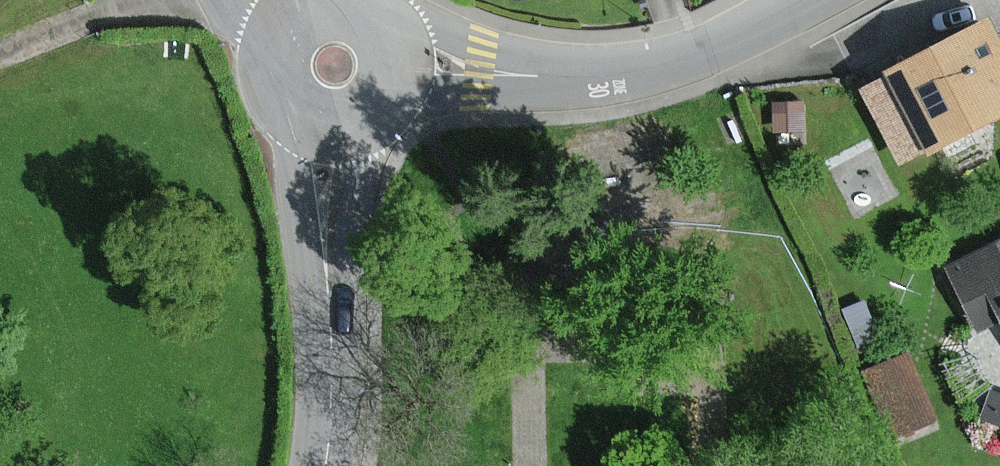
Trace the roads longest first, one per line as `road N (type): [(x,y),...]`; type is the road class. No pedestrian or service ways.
road 1 (residential): [(405,63),(548,77),(641,70),(688,57),(801,0)]
road 2 (tertiary): [(324,465),(330,392),(320,163),(327,133)]
road 3 (tertiary): [(292,6),(268,40),(266,81),(289,116),(327,133)]

